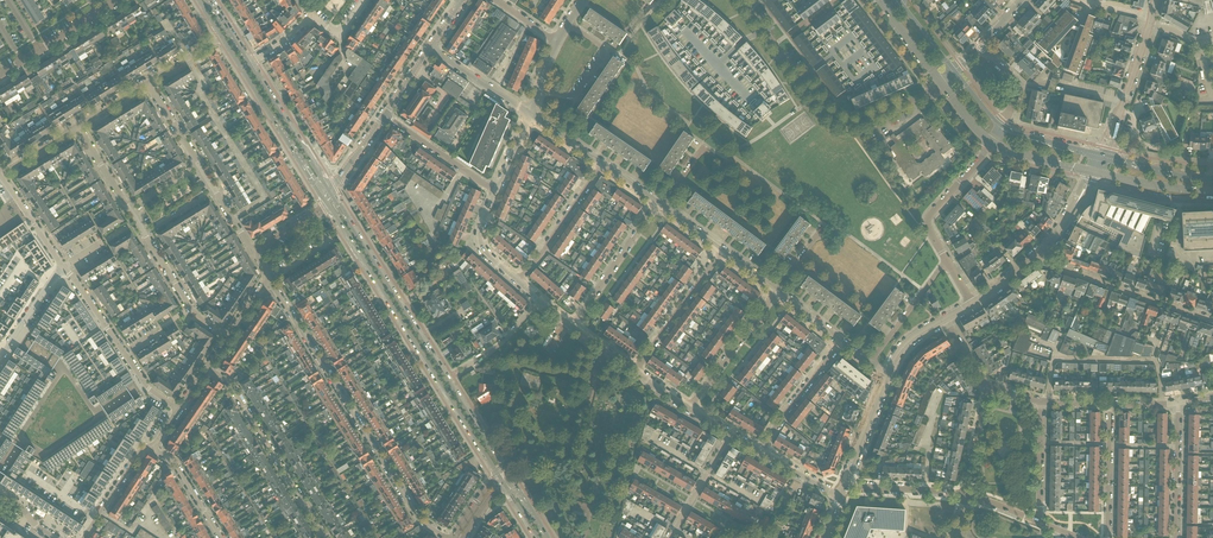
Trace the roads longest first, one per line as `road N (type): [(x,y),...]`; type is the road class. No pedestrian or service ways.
road 1 (primary): [(510,479),(330,193)]
road 2 (primary): [(326,201),(500,477)]
road 3 (residential): [(447,537),(418,519),(271,281)]
road 4 (residential): [(940,85),(864,120),(836,119),(741,0)]
road 5 (residential): [(207,370),(233,388),(326,537)]
road 6 (primary): [(216,27),(326,201)]
road 7 (residential): [(1042,402),(1057,361),(1156,362),(1161,406)]
road 8 (residential): [(1212,320),(1038,253)]
road 9 (residential): [(573,327),(661,203)]
road 10 (primary): [(330,193),(250,64)]
road 11 (residential): [(537,98),(581,96),(612,52),(571,22)]
road 12 (residential): [(518,283),(603,162)]
road 13 (residential): [(635,368),(723,250)]
road 14 (residential): [(693,408),(777,289)]
road 15 (residential): [(946,260),(931,231),(931,212),(991,144)]
road 16 (residential): [(384,116),(495,192)]
road 17 (residential): [(228,338),(196,315),(145,235)]
road 18 (residential): [(1175,537),(1178,403)]
road 19 (residential): [(761,450),(840,342)]
road 20 (residential): [(1110,404),(1107,537)]
road 21 (residential): [(871,365),(946,260)]
road 22 (residential): [(670,537),(731,433)]
road 23 (residential): [(965,496),(846,482)]

